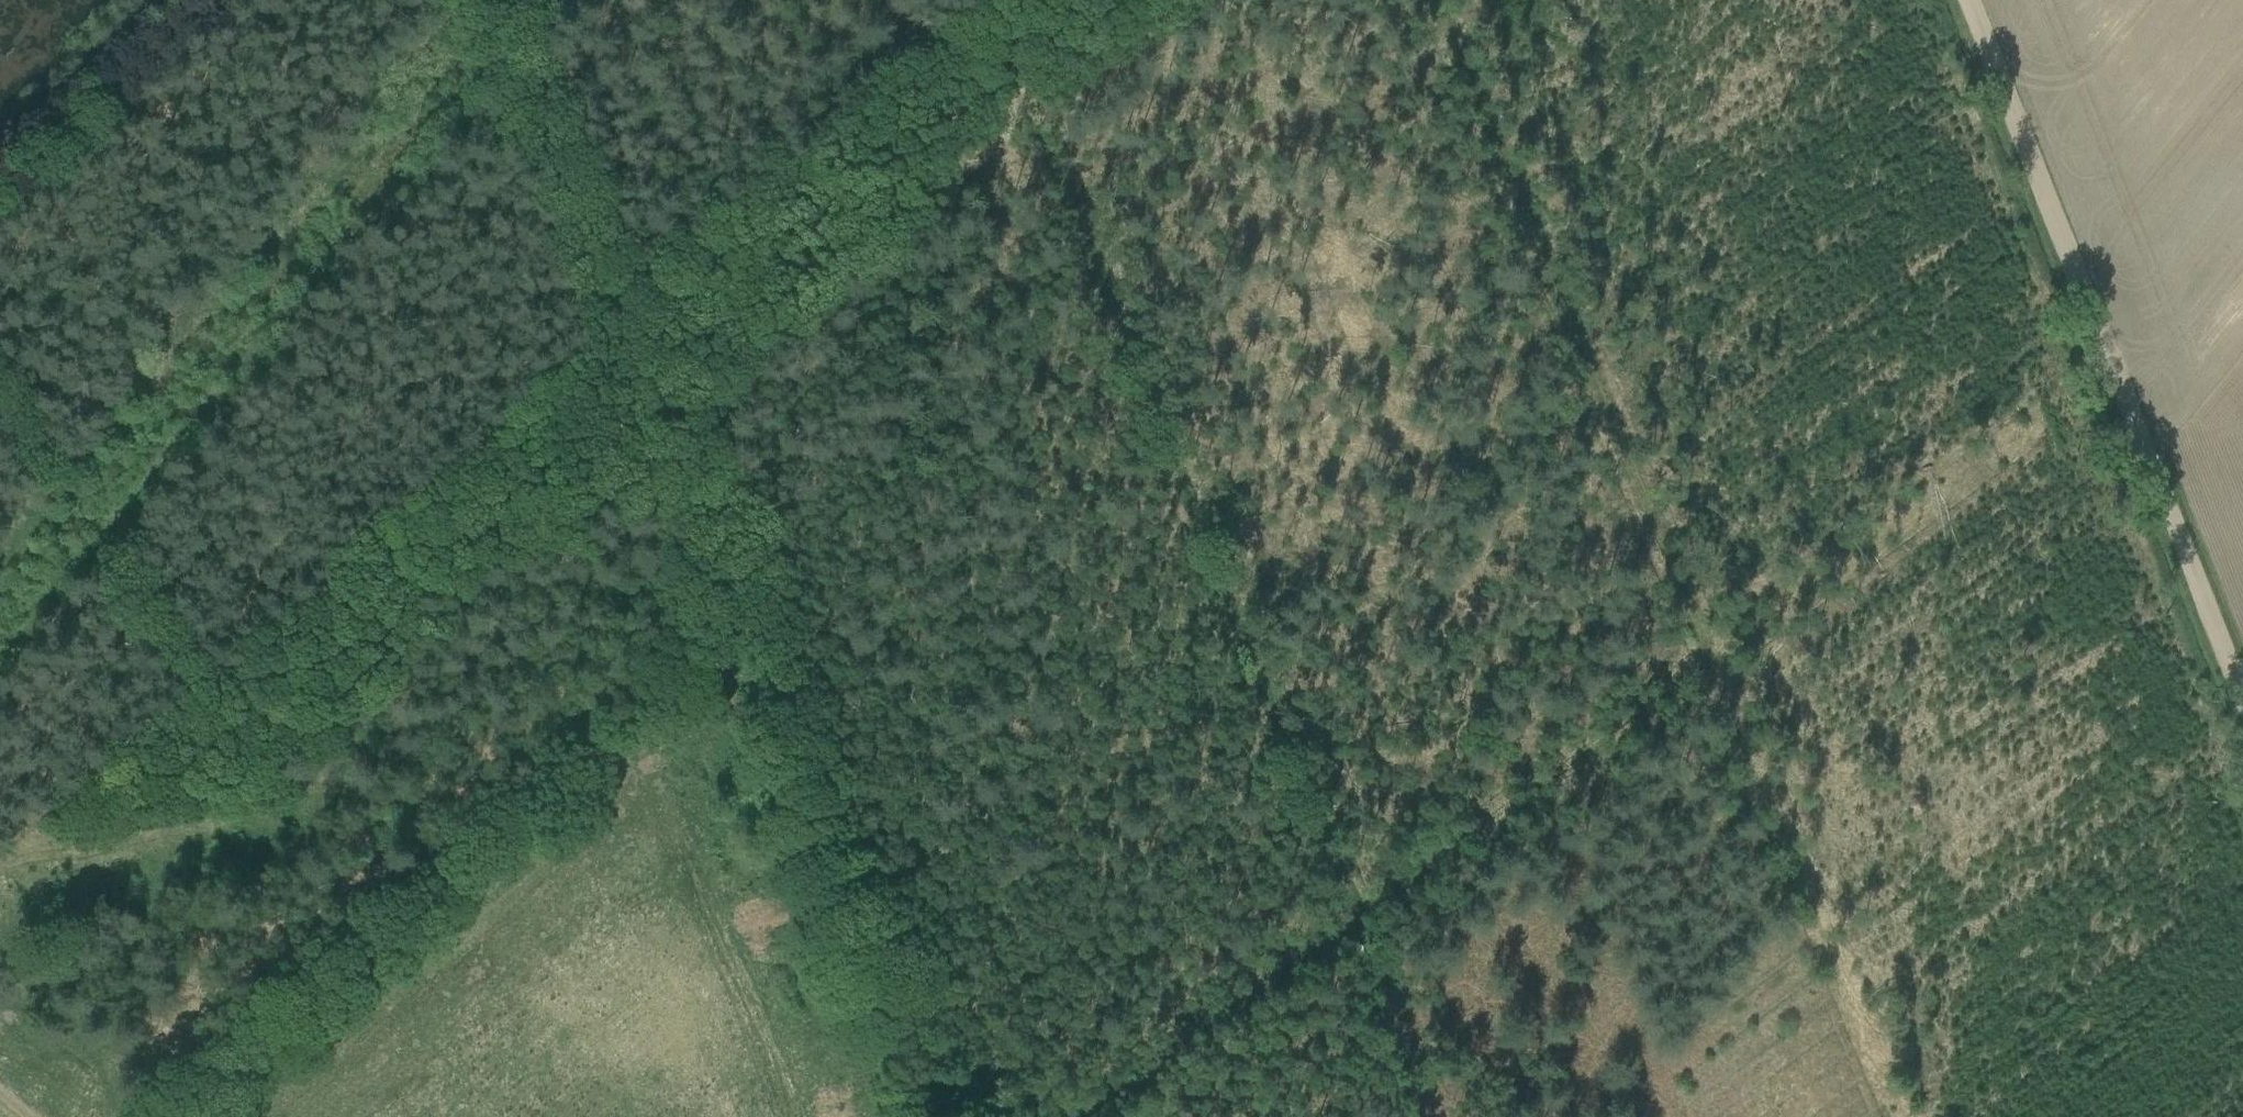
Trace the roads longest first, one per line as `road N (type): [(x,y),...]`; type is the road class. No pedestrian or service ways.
road 1 (track): [(898,1116),(622,397),(630,370),(658,344),(1060,0)]
road 2 (track): [(1951,0),(2242,725)]

